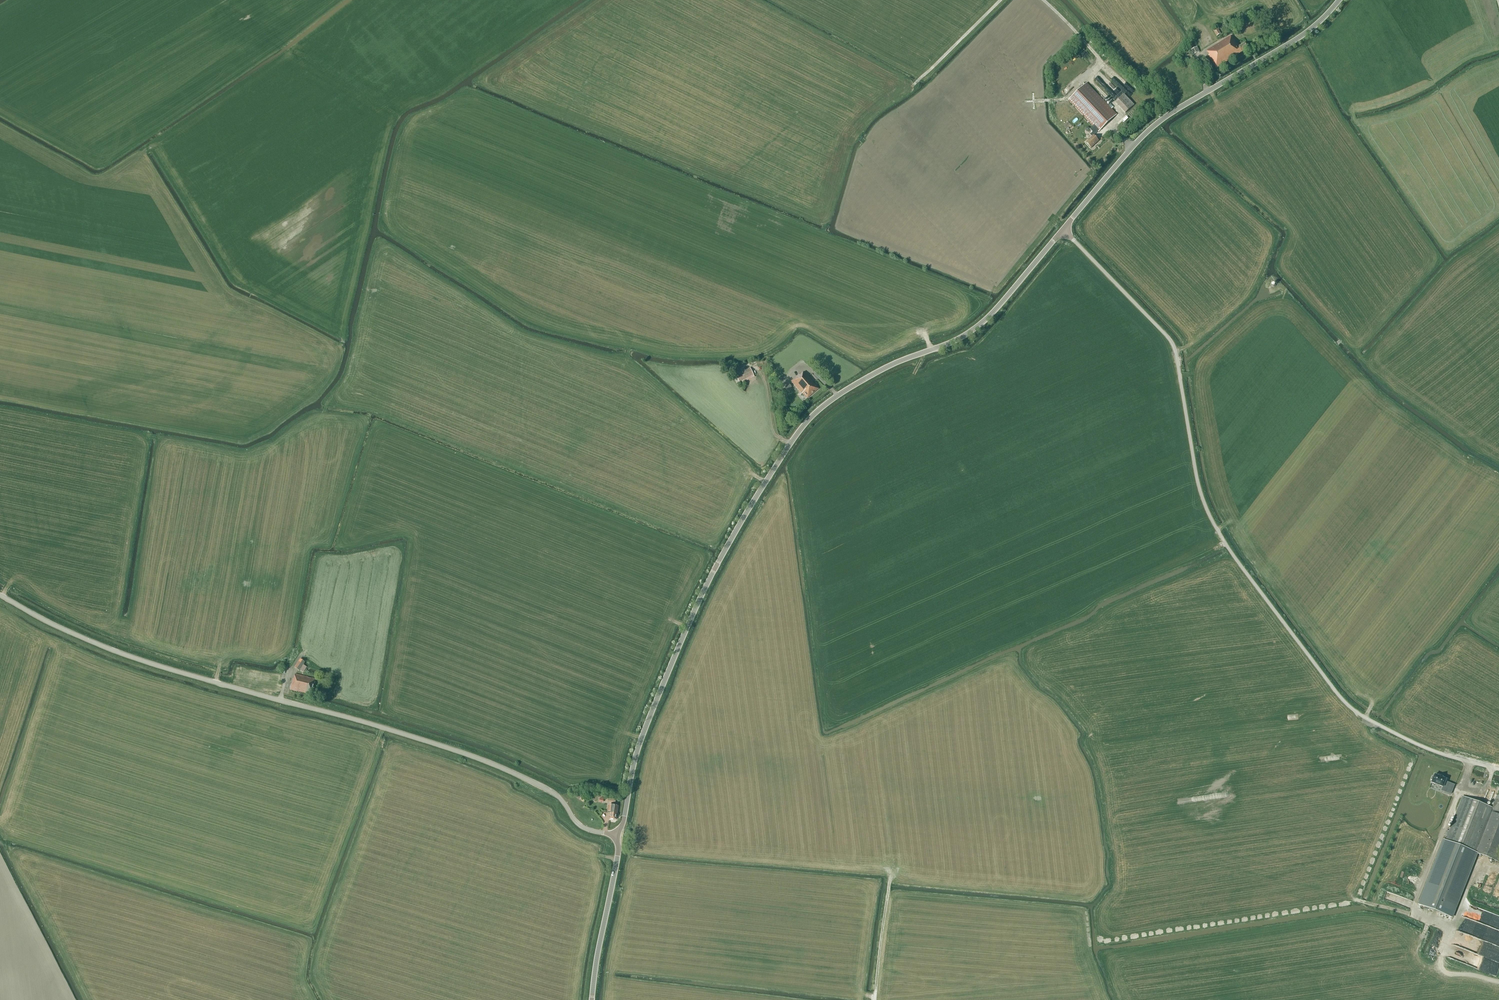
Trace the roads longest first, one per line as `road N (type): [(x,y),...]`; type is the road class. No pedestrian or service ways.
road 1 (tertiary): [(617,835),(641,739),(691,617),(797,434),(852,386),(973,330),(1063,229)]
road 2 (unclassified): [(617,835),(583,827),(554,794),(476,757),(134,658),(0,595)]
road 3 (tertiary): [(1063,229),(1150,129),(1297,39),(1339,0)]
road 4 (tertiary): [(592,999),(617,835)]

